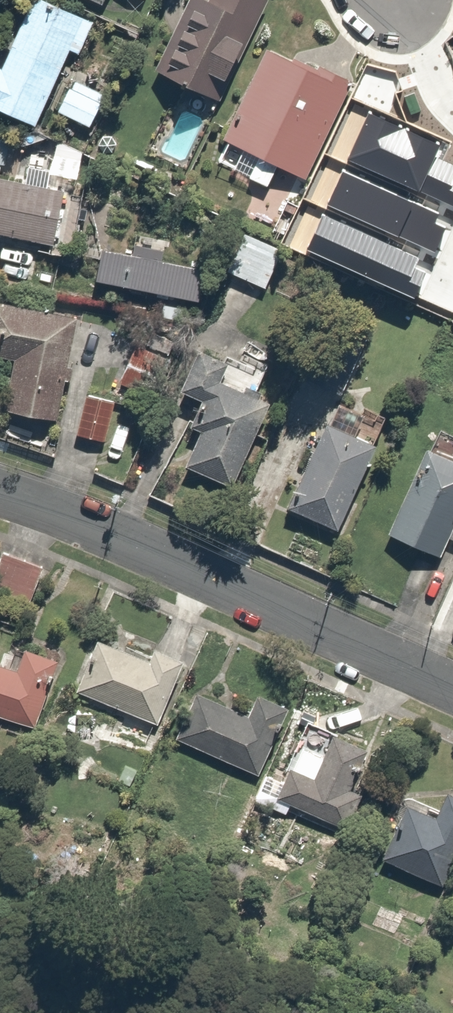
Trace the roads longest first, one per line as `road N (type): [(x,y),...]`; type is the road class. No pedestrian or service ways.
road 1 (tertiary): [(452,686),(77,516),(0,489)]

